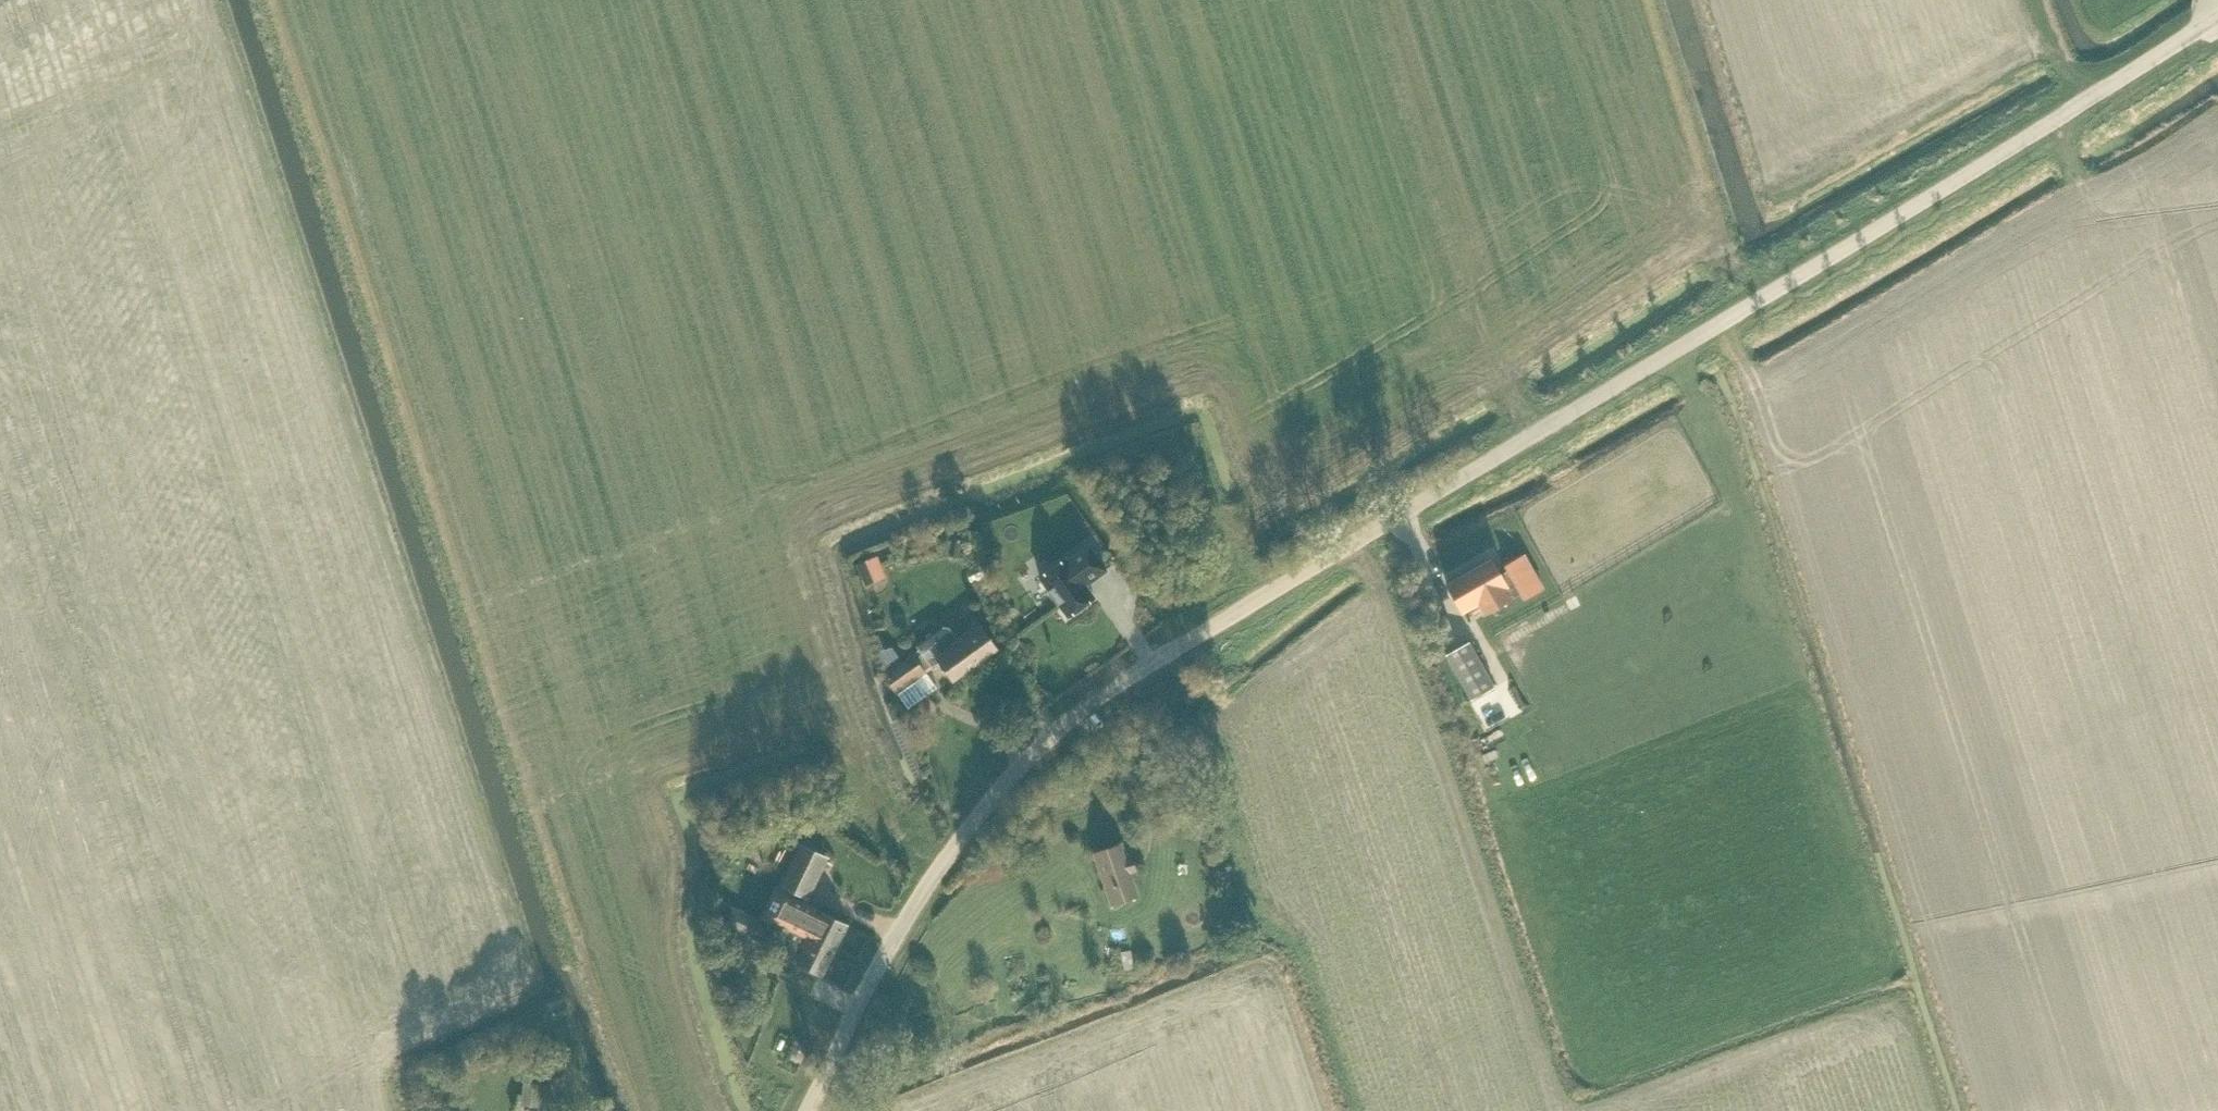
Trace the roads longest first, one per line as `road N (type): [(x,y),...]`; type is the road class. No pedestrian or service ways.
road 1 (unclassified): [(814,1110),(877,985),(996,793),(1143,670),(1336,552),(1620,397),(2217,28)]

